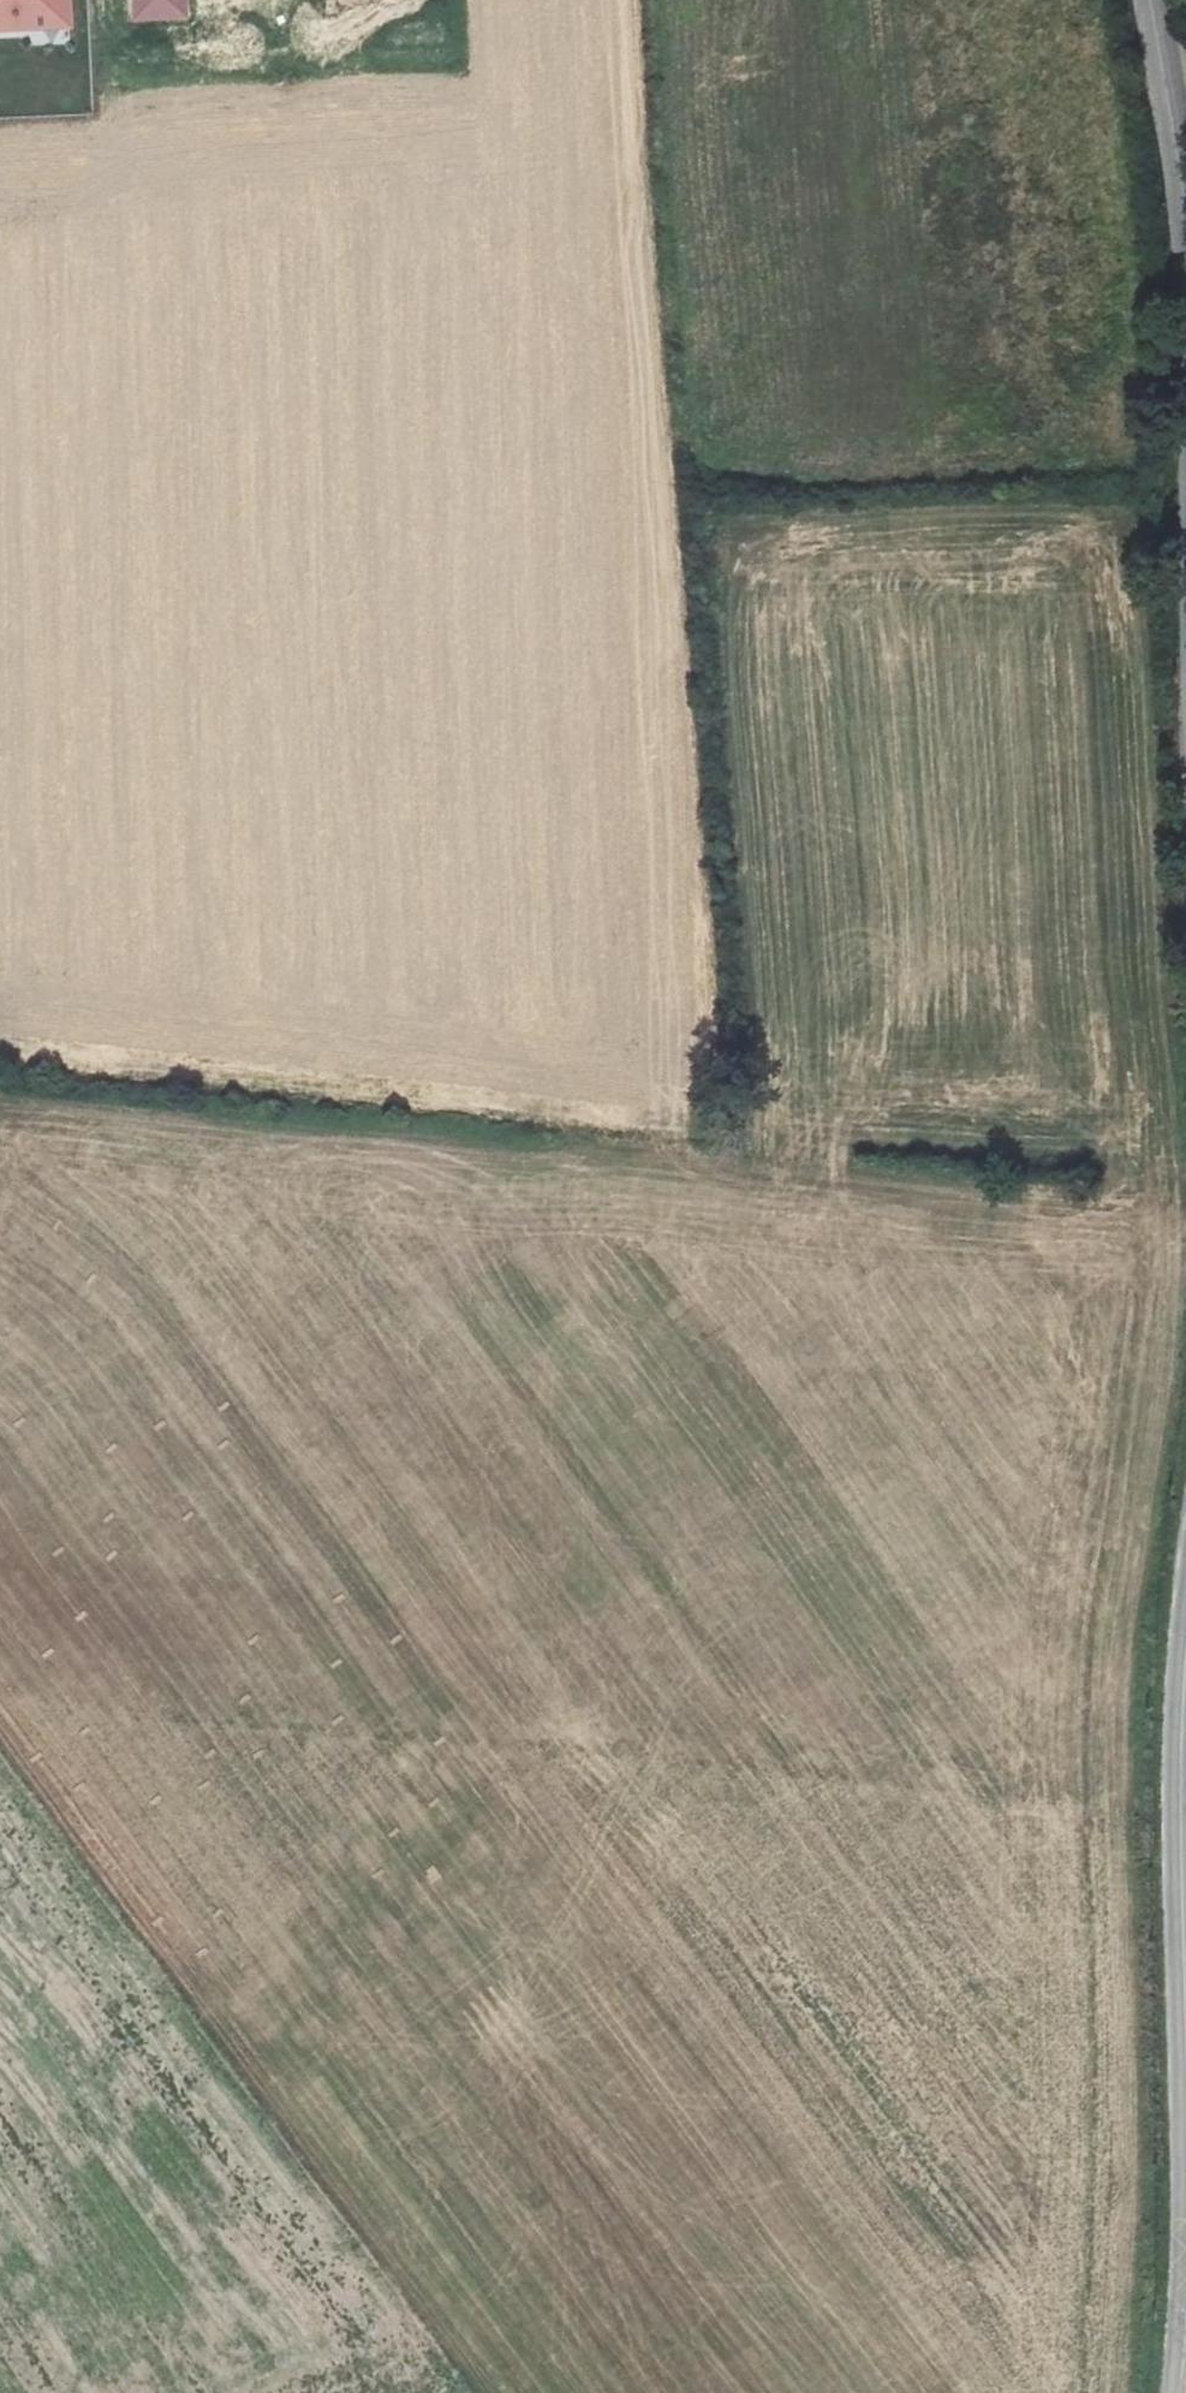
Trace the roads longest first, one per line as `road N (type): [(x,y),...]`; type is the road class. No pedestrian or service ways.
road 1 (tertiary): [(1152,0),(1185,244)]
road 2 (tertiary): [(1185,1674),(1185,1917)]

